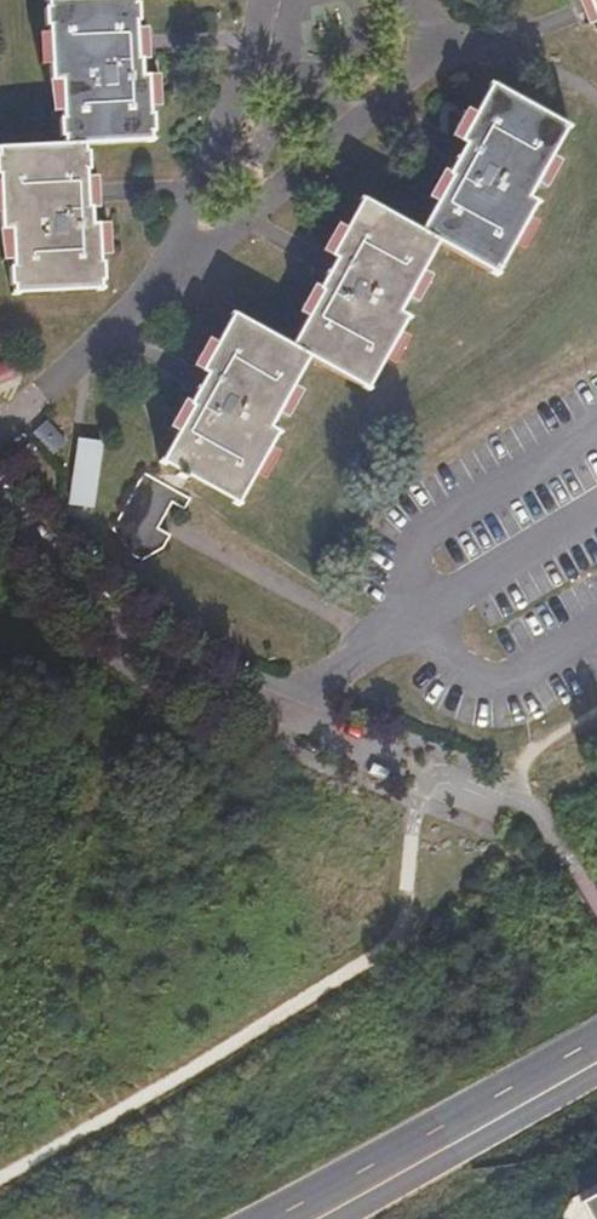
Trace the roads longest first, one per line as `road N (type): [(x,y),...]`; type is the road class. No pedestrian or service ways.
road 1 (unclassified): [(0,488),(52,566),(154,658),(405,765)]
road 2 (motorway): [(290,1218),(596,1045)]

